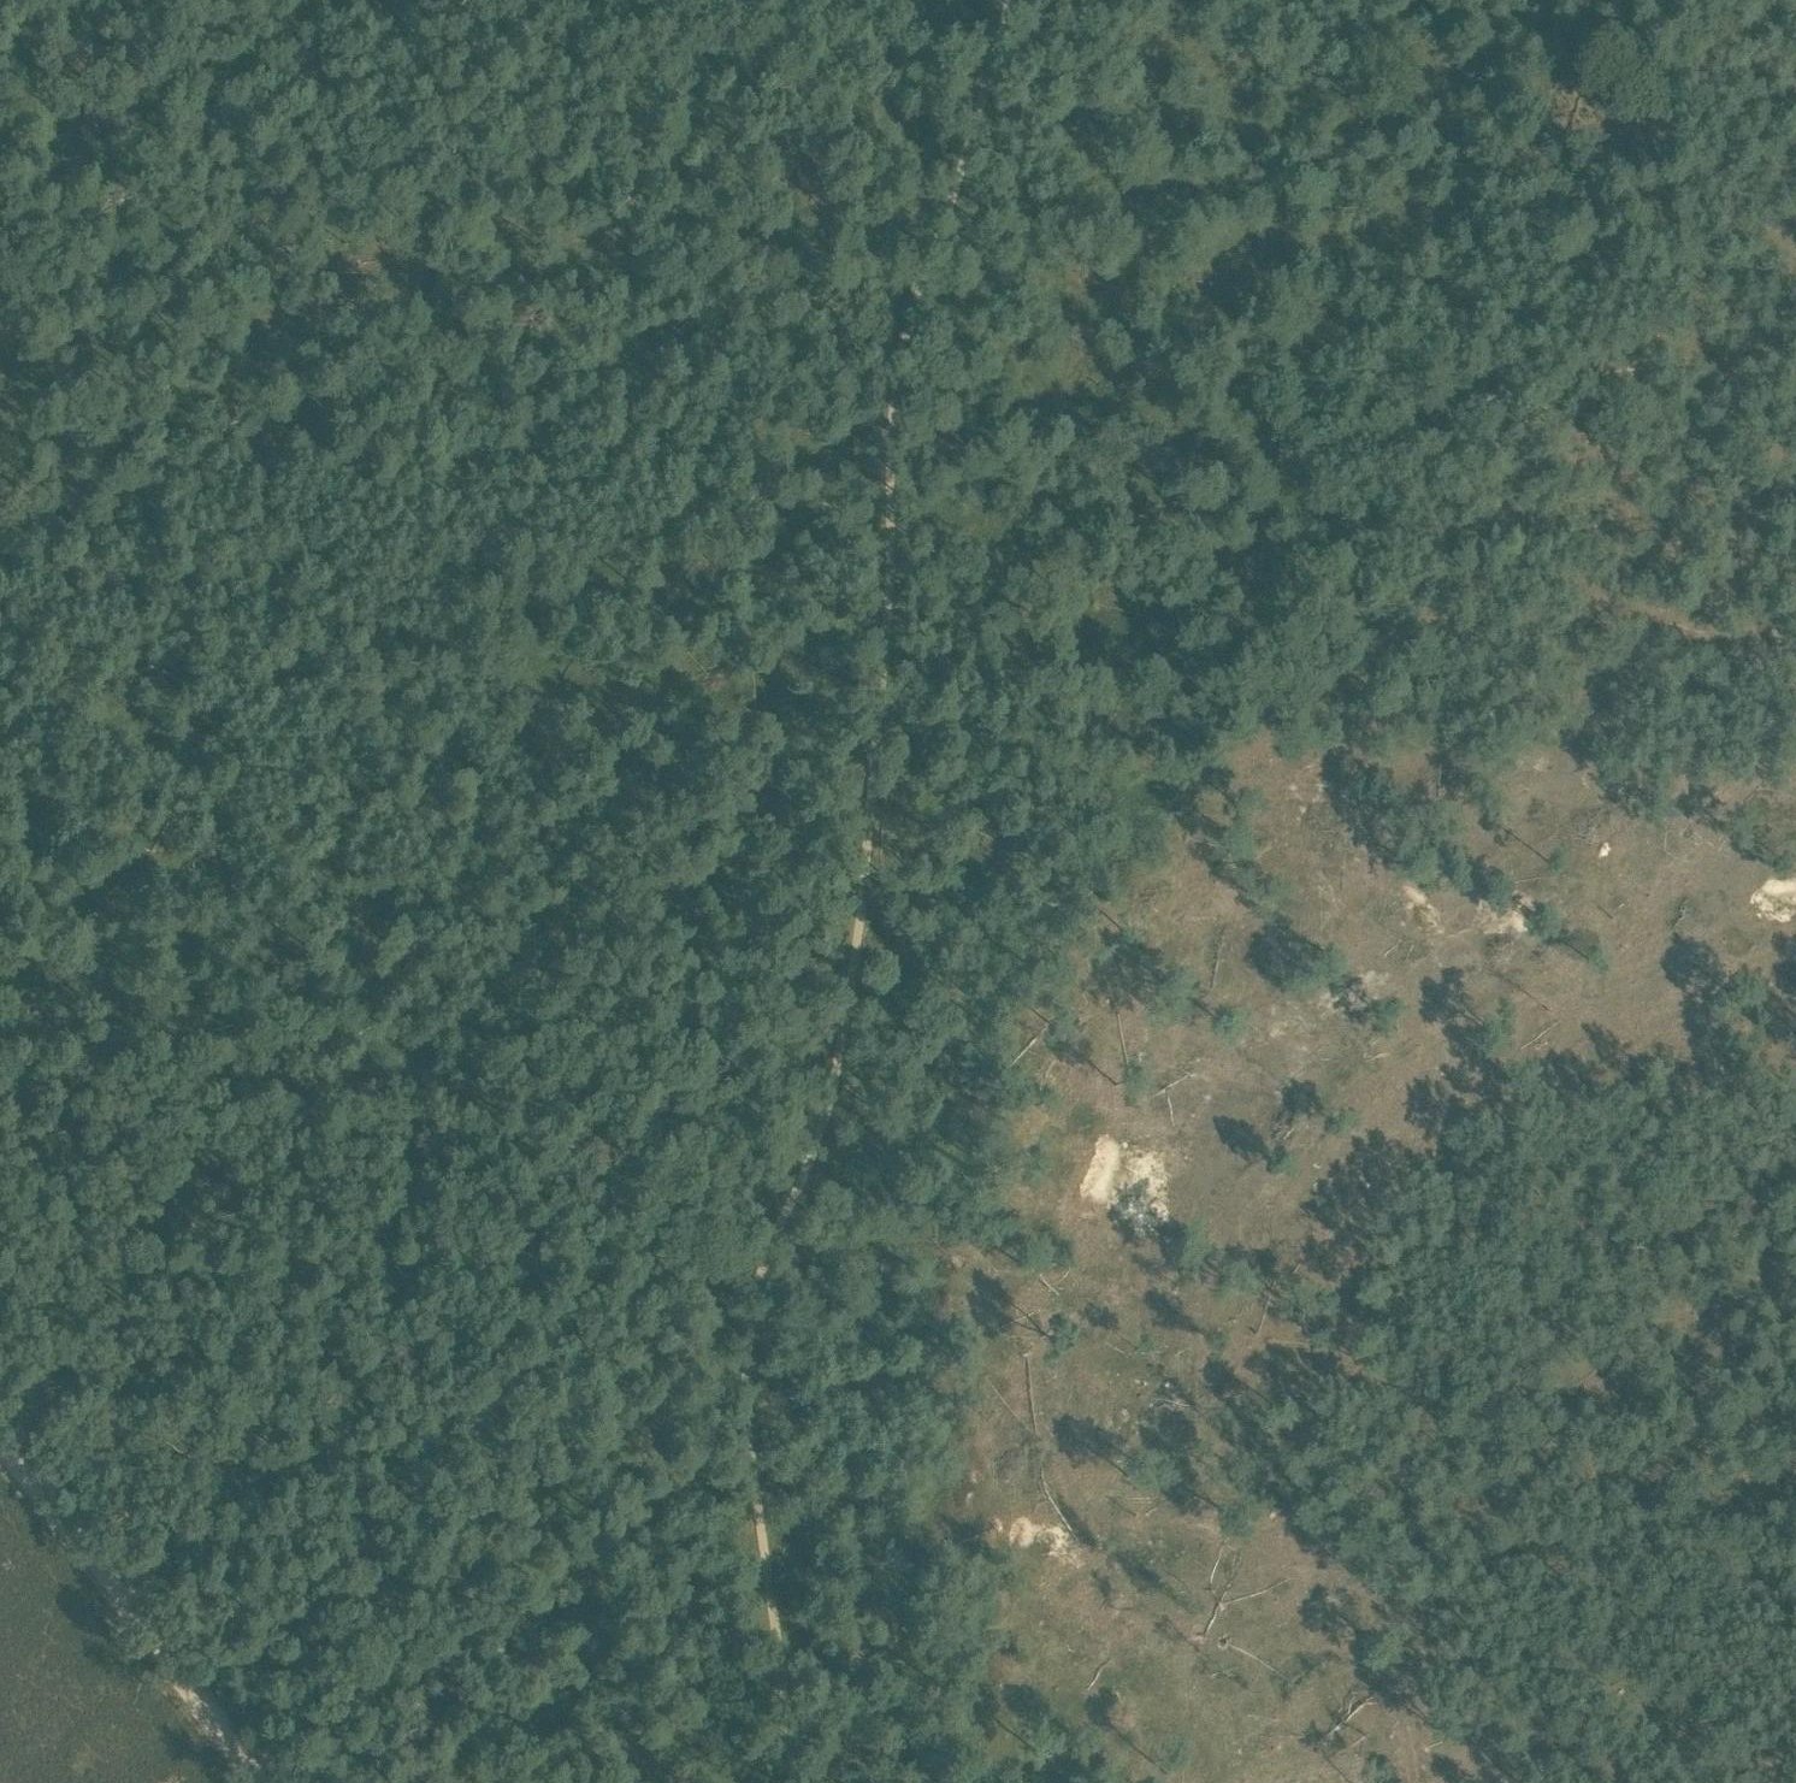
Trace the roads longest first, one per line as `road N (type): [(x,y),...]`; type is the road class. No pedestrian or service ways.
road 1 (track): [(267,1782),(0,1428)]

